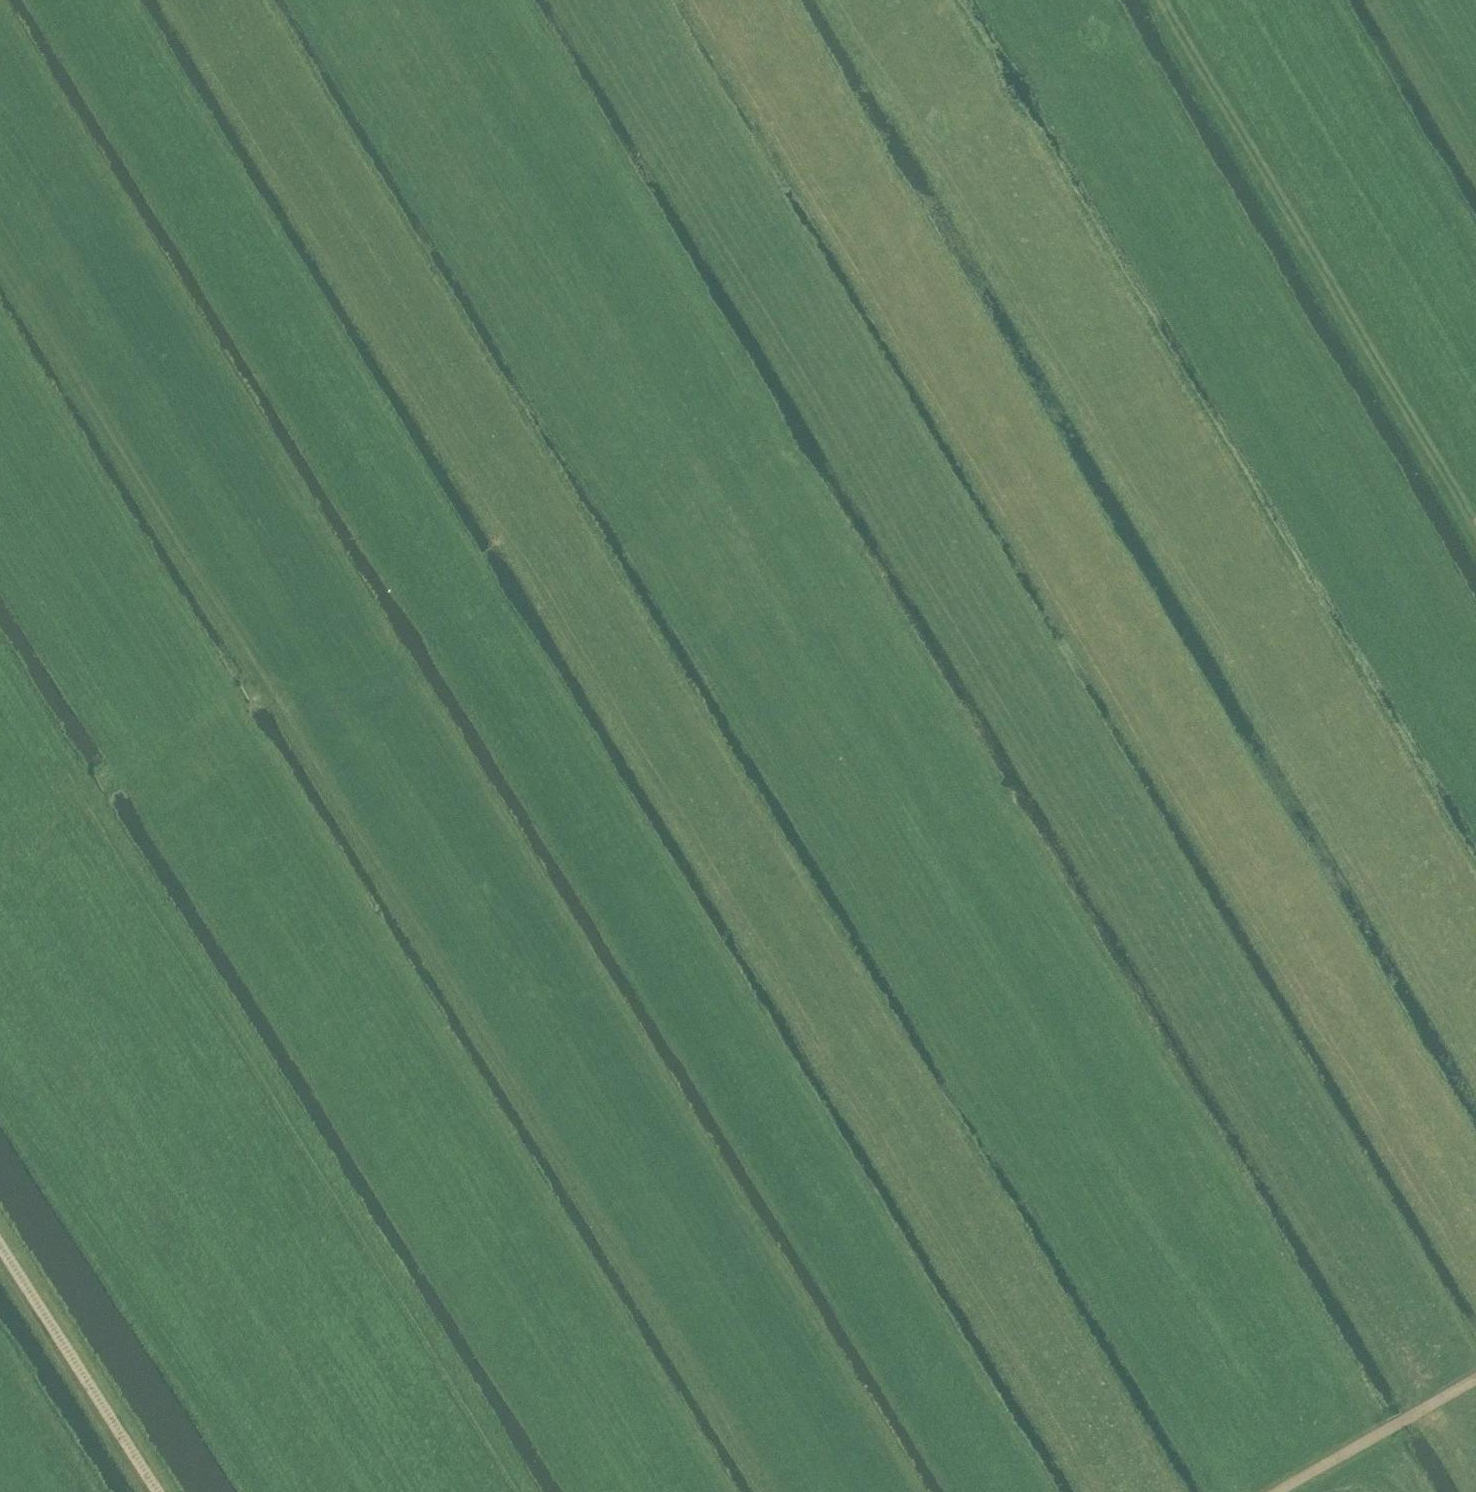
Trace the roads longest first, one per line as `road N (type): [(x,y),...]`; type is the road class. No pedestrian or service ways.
road 1 (track): [(1277,1491),(1475,1380)]

